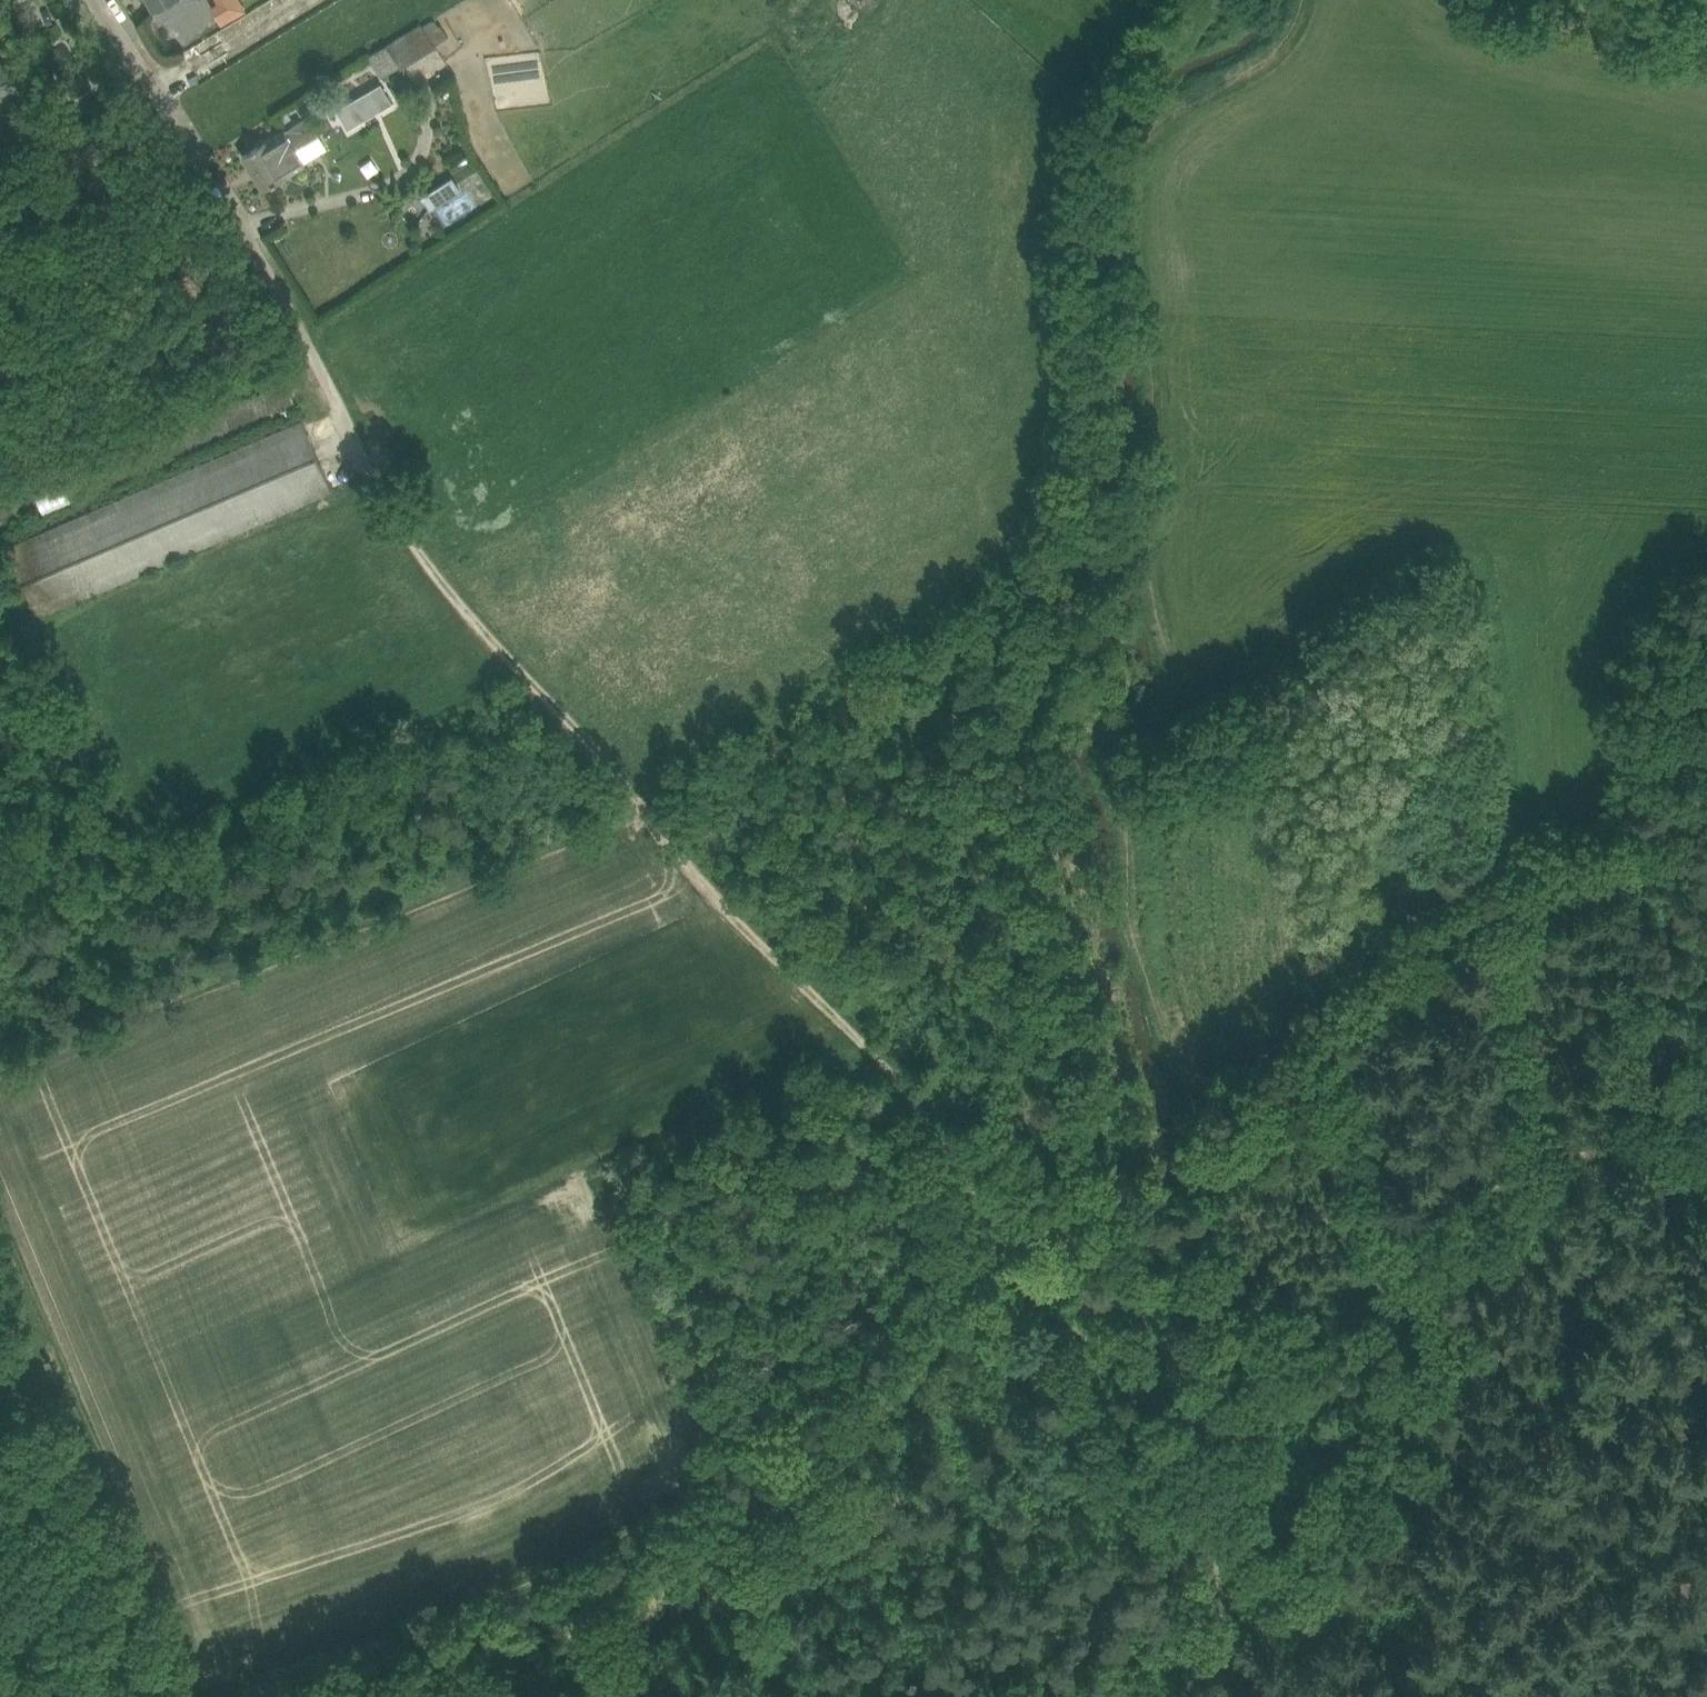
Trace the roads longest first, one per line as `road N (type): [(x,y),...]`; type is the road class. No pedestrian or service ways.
road 1 (track): [(1021,1245),(857,1039),(478,611),(372,449)]
road 2 (track): [(1021,1245),(571,1563),(215,1696)]
road 3 (track): [(1706,801),(1463,898),(1182,1134),(1021,1245)]
road 4 (unclassified): [(372,449),(111,0)]

